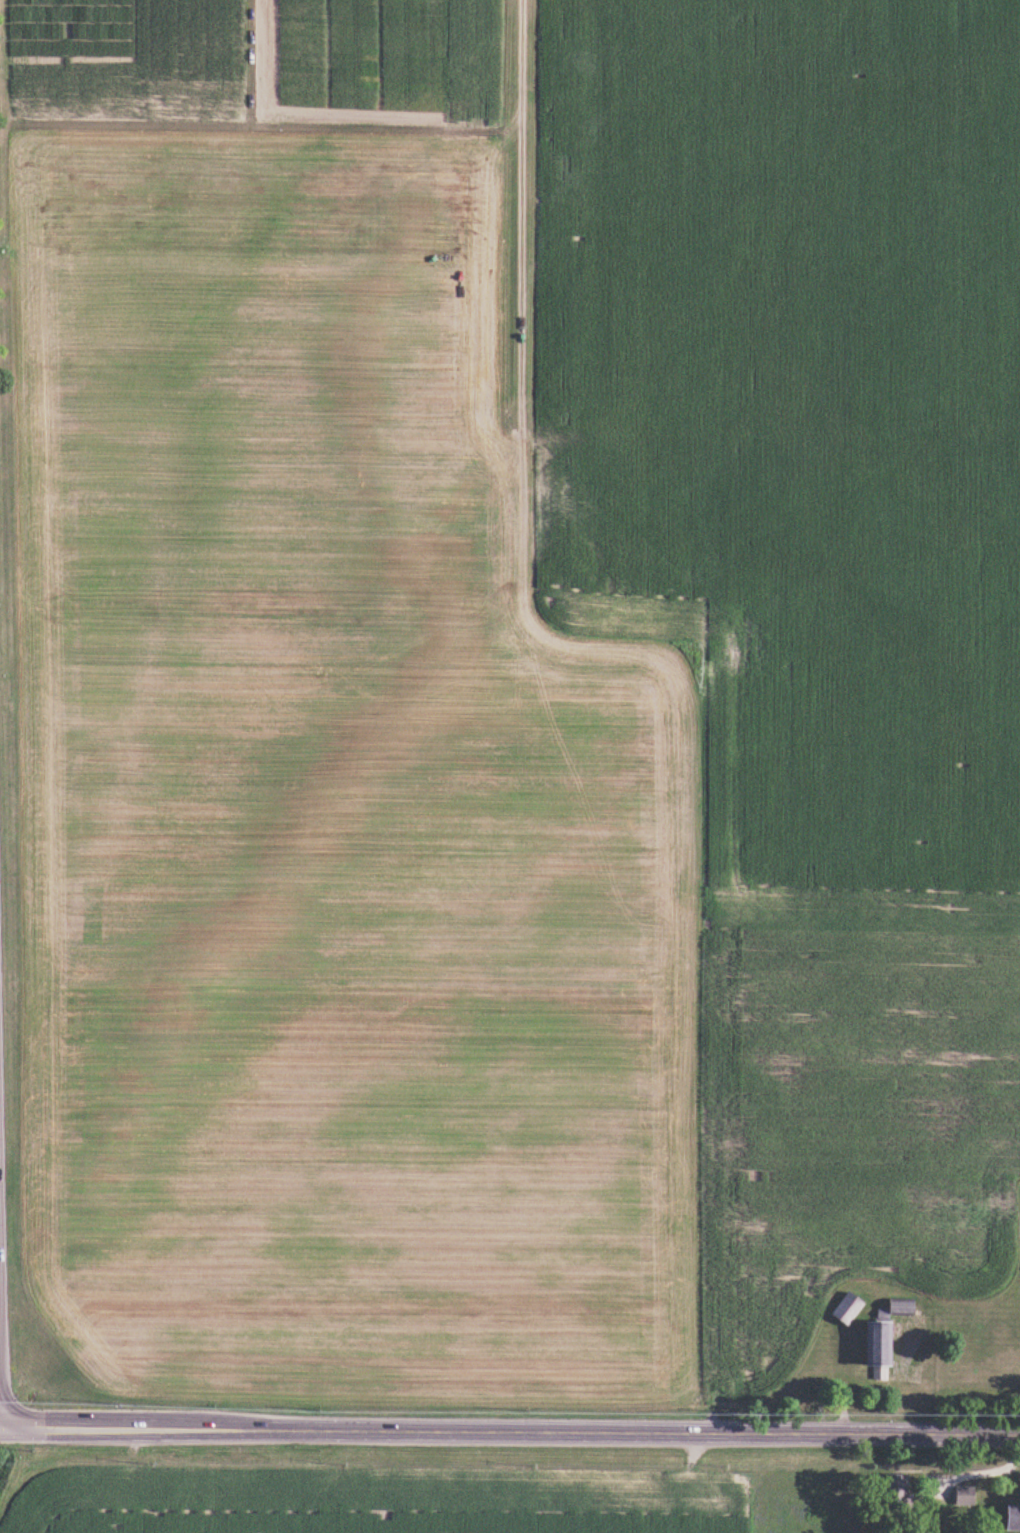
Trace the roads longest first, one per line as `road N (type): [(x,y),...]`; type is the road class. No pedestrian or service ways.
road 1 (track): [(522,0),(519,609),(552,643),(650,650),(687,684),(690,1429)]
road 2 (tertiary): [(0,1424),(1019,1431)]

